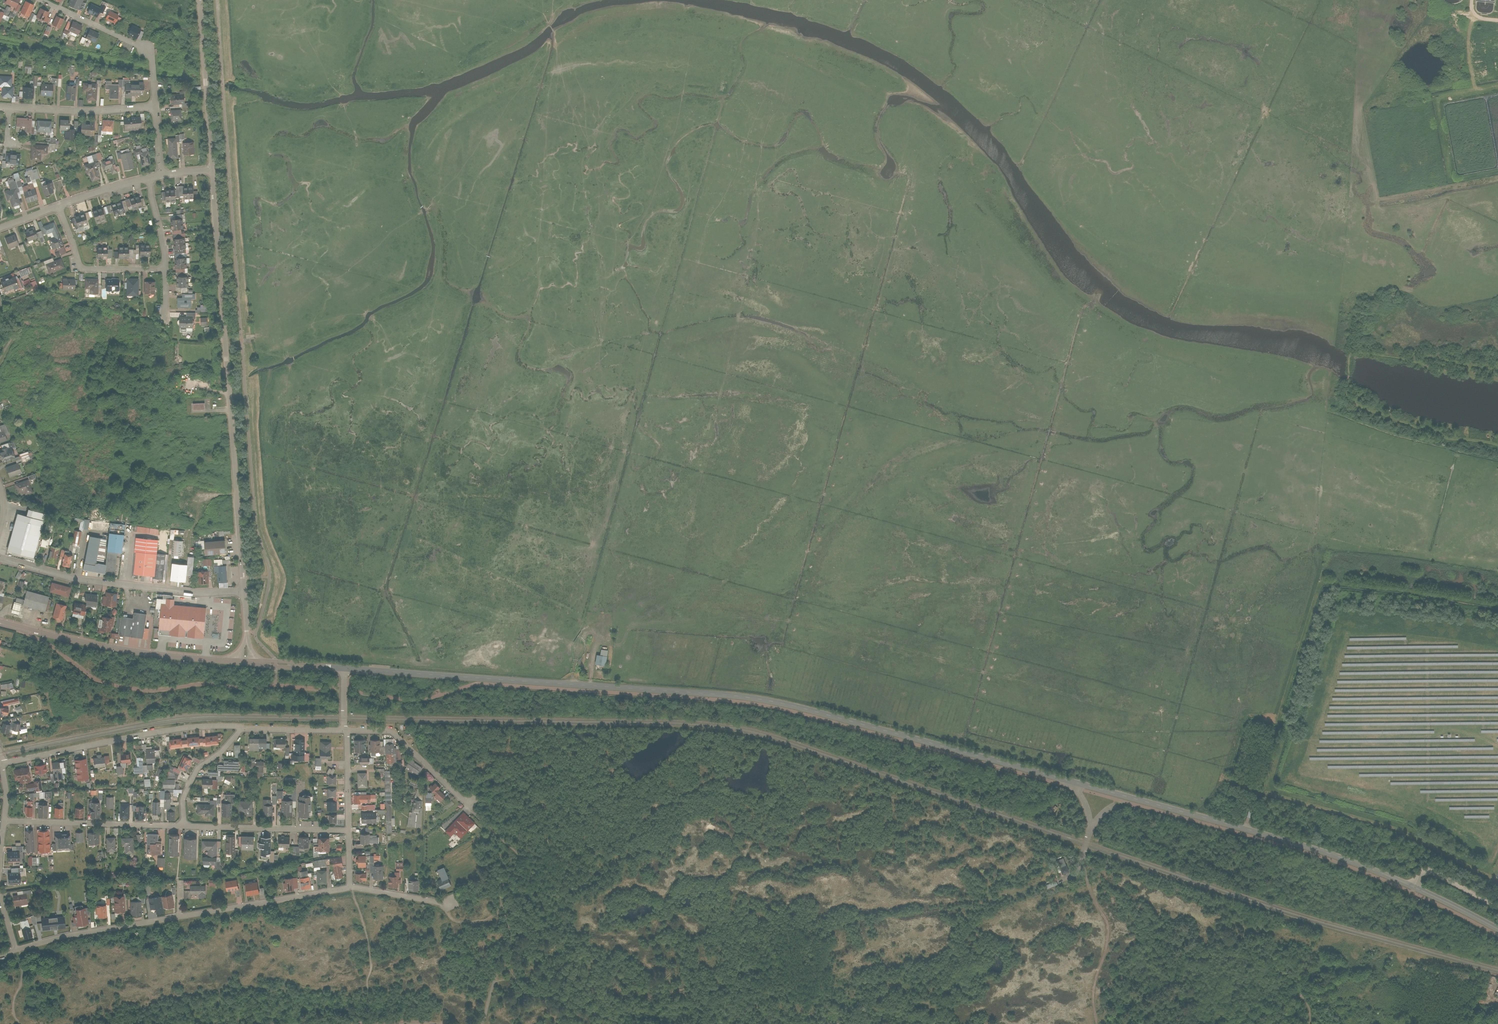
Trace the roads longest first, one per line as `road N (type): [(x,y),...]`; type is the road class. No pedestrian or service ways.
road 1 (tertiary): [(1497,929),(1339,857),(792,706),(344,669)]
road 2 (track): [(1497,612),(1324,586),(1280,720),(1284,732),(1269,783),(1285,795),(1406,831),(1497,881)]
road 3 (unclassified): [(244,591),(212,169)]
road 4 (residential): [(15,951),(349,888)]
road 5 (residential): [(244,591),(124,585),(0,560)]
road 6 (residential): [(245,728),(192,726),(3,764)]
road 7 (residential): [(236,662),(105,647),(0,623)]
road 8 (residential): [(184,826),(4,822)]
road 9 (residential): [(41,0),(146,49),(155,107)]
road 10 (unclassified): [(212,169),(199,0)]
road 11 (residential): [(348,832),(184,826)]
road 12 (residential): [(346,731),(390,732),(473,805)]
road 13 (residential): [(58,206),(80,269),(165,269)]
road 14 (residential): [(155,107),(9,109)]
road 15 (residential): [(245,728),(197,770),(182,801),(184,826)]

